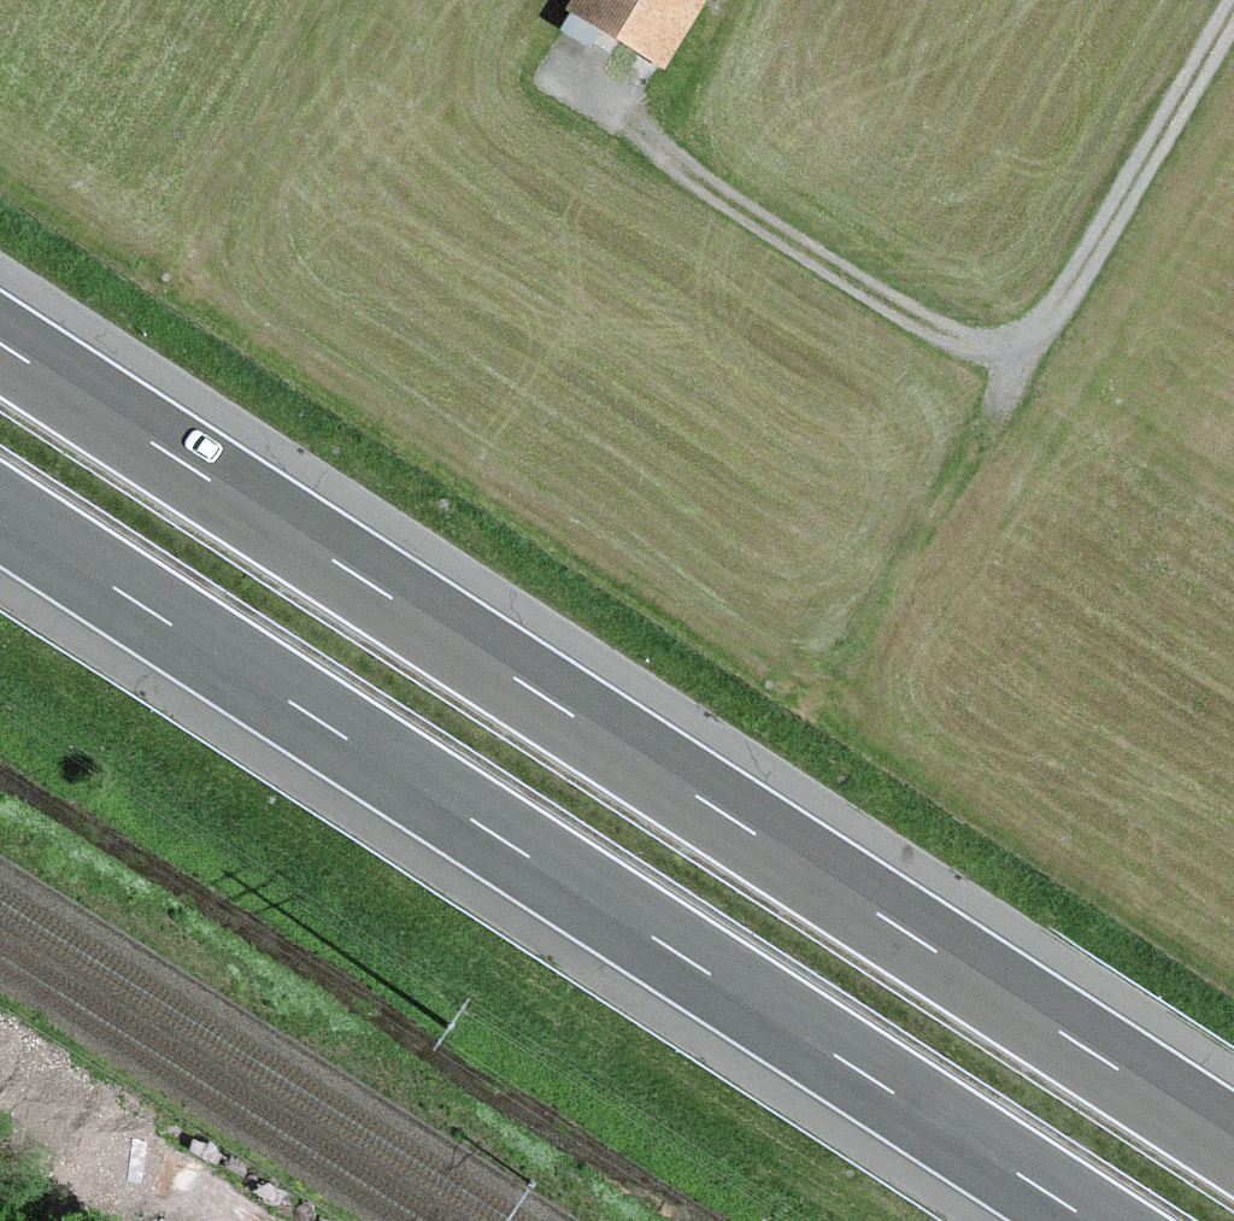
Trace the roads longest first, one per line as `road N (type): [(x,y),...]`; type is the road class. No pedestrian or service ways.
road 1 (motorway): [(1233,1142),(0,341)]
road 2 (motorway): [(0,514),(1092,1220)]
road 3 (track): [(1045,344),(880,293),(600,104)]
road 4 (track): [(1233,17),(1006,412)]

